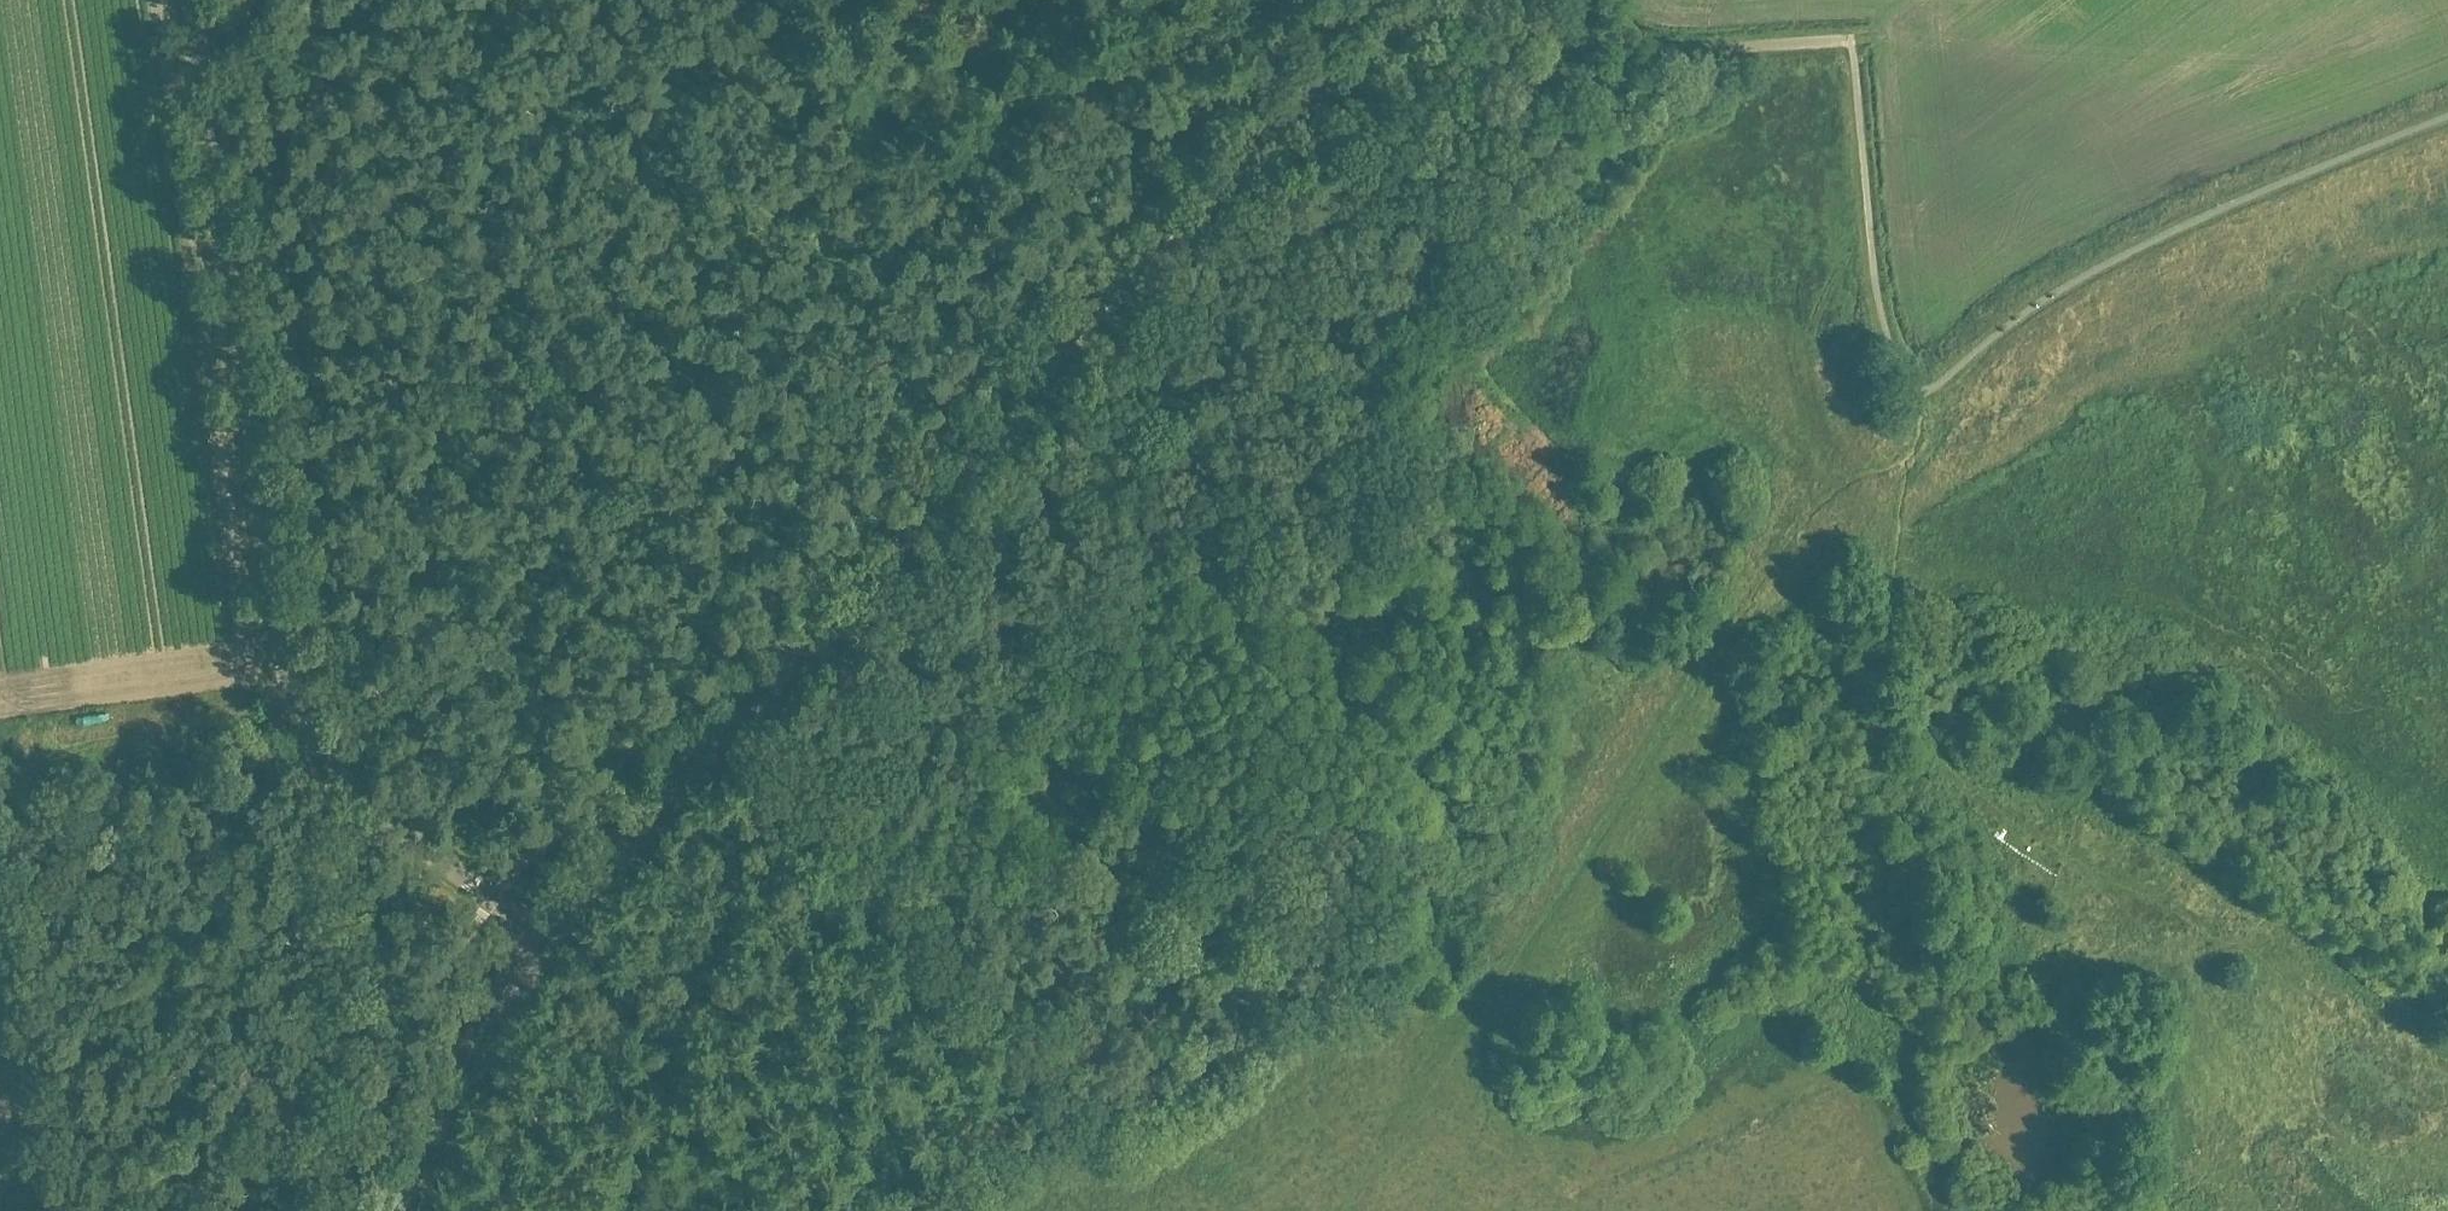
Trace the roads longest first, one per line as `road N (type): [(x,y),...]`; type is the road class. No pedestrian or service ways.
road 1 (tertiary): [(546,941),(1138,285),(1446,0)]
road 2 (unclassified): [(546,941),(389,816),(330,758),(291,687),(192,0)]
road 3 (unclassified): [(1452,0),(1477,19),(1641,48),(1851,41)]
road 4 (tertiary): [(413,1210),(462,1097),(546,941)]

